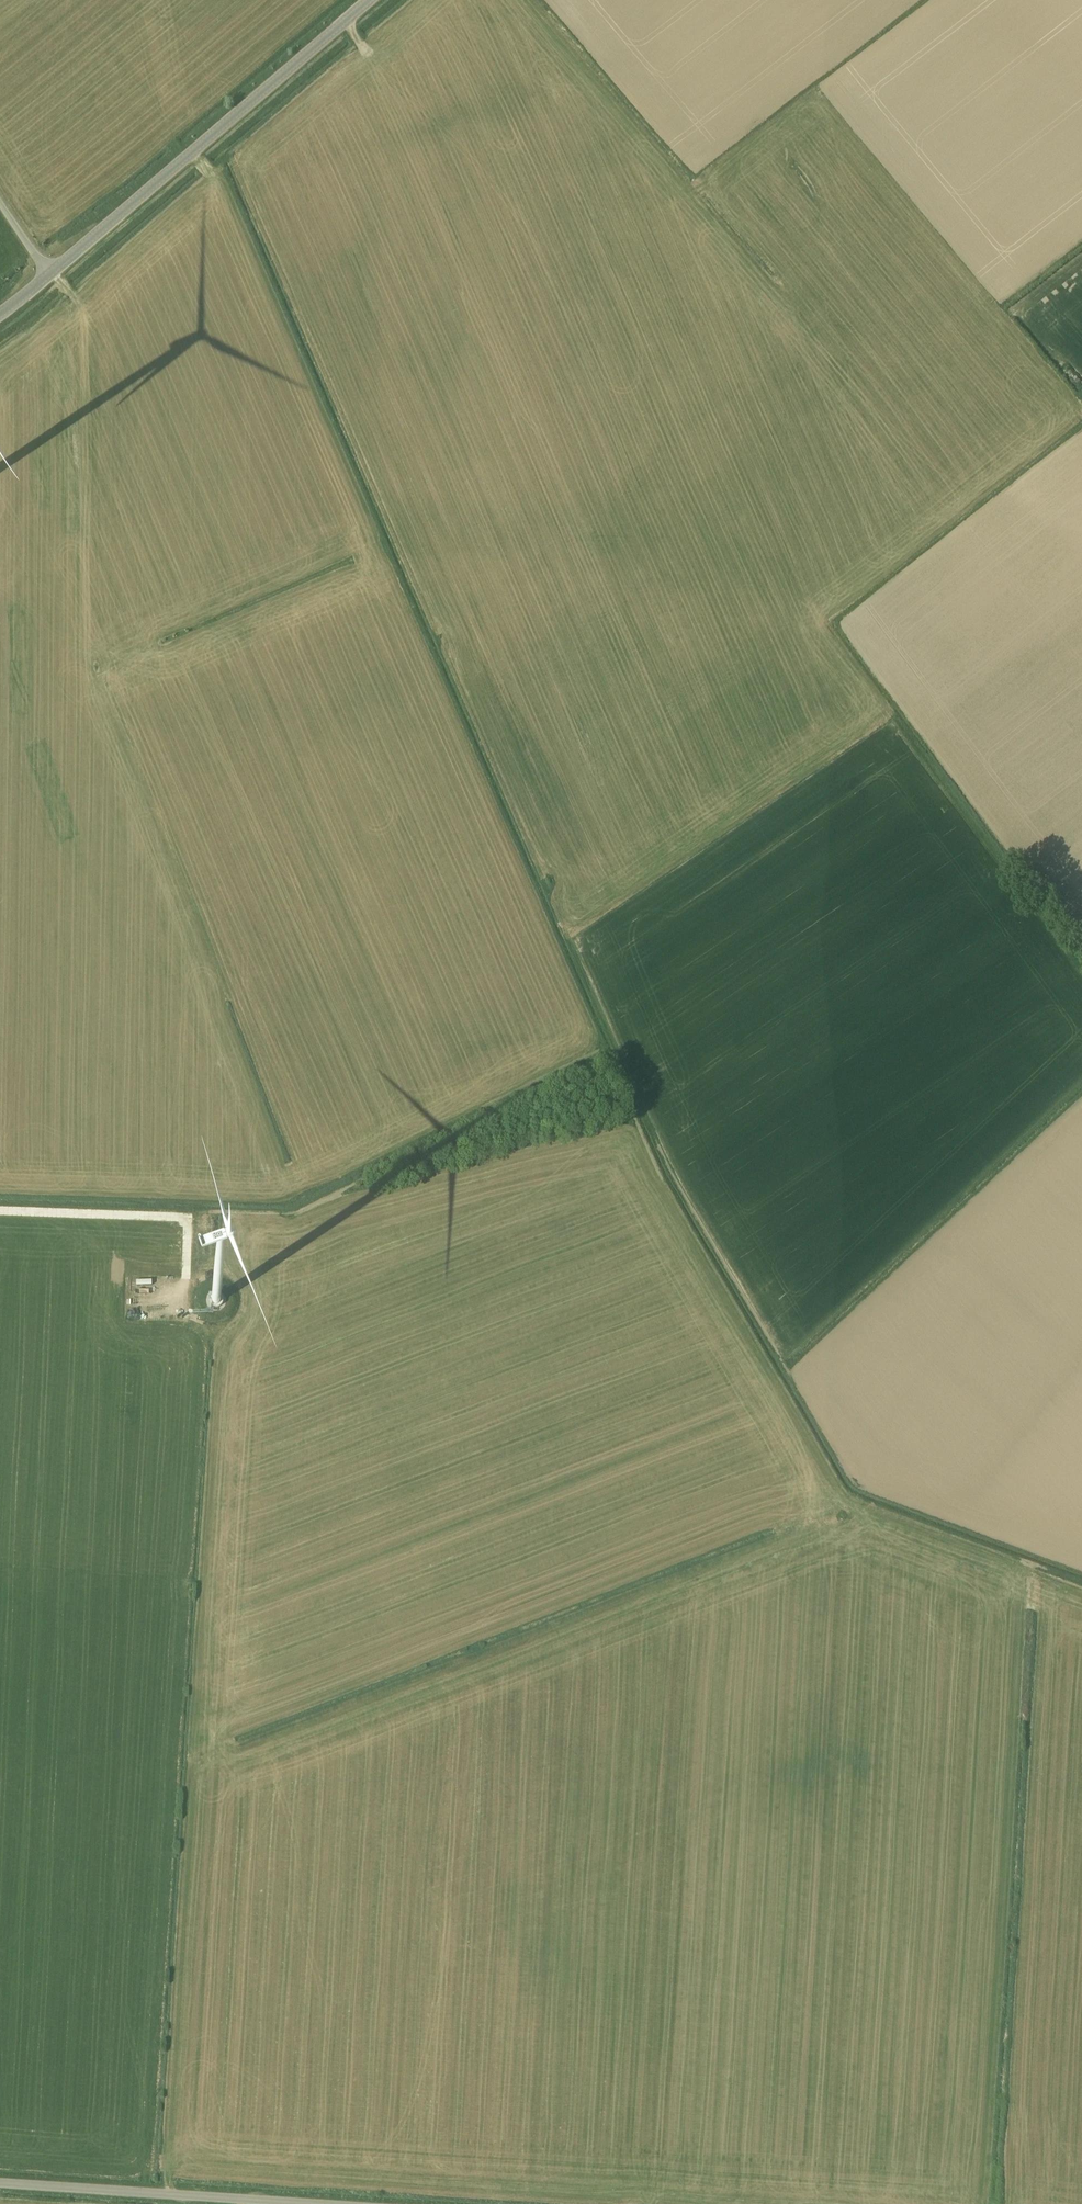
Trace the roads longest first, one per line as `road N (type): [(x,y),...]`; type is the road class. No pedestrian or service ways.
road 1 (tertiary): [(0,315),(370,0)]
road 2 (tertiary): [(321,2203),(0,2183)]

